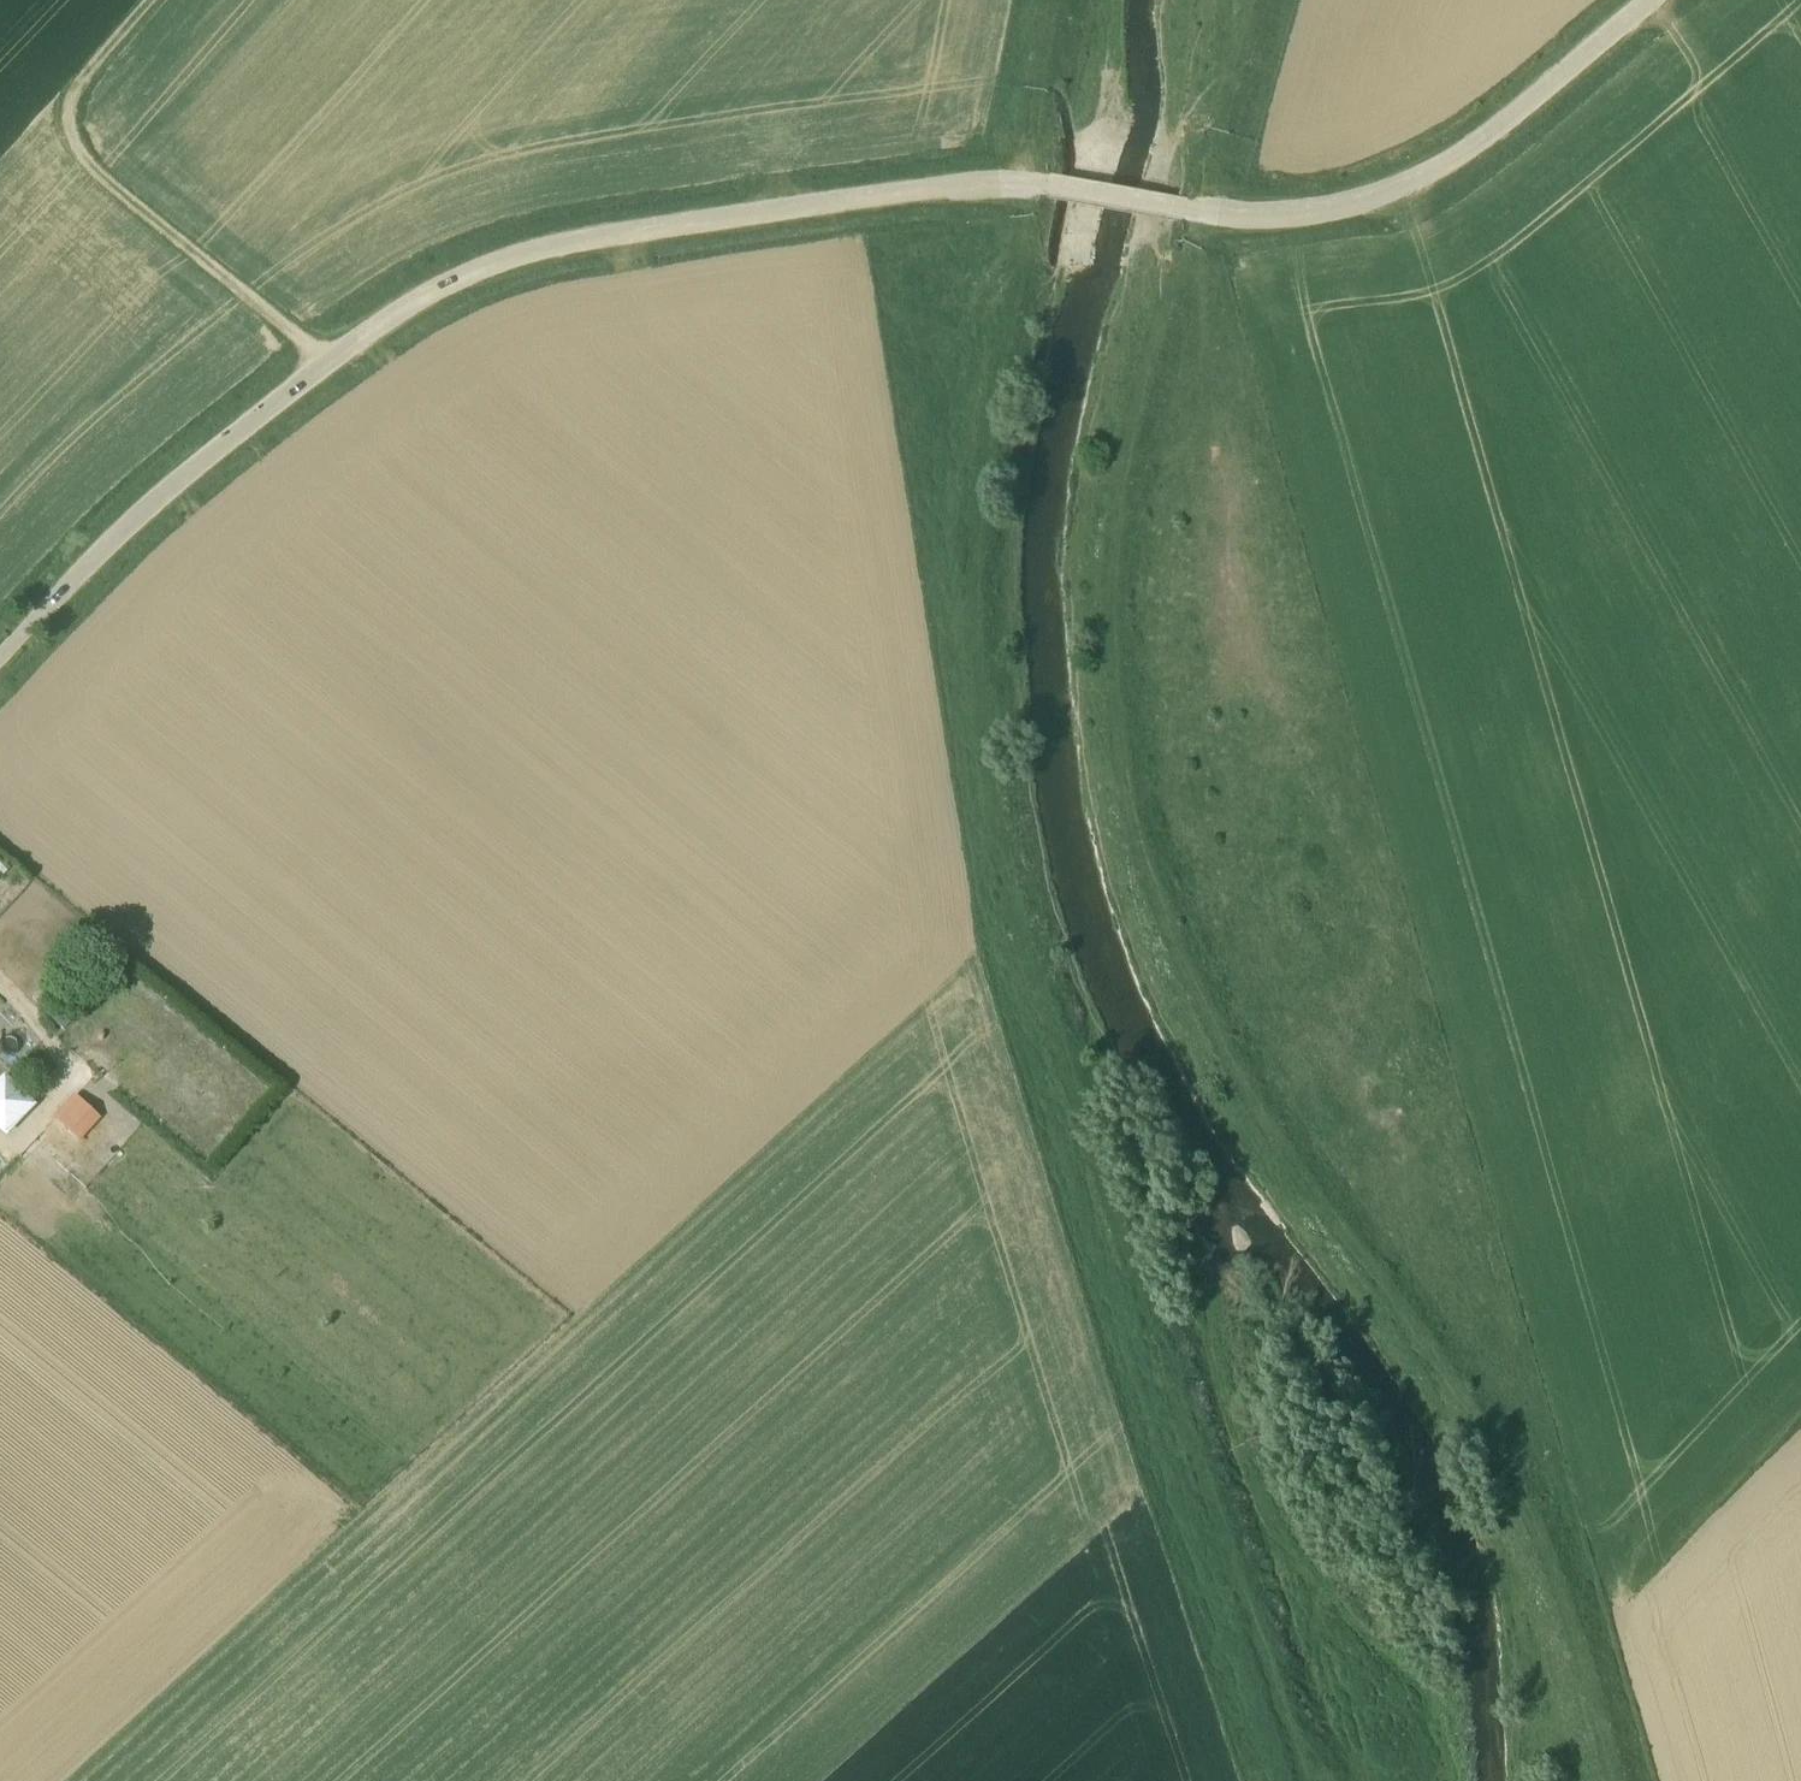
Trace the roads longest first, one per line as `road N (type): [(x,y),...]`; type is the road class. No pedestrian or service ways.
road 1 (unclassified): [(0,660),(182,469),(430,286),(548,242),(984,179),(1060,188)]
road 2 (unclassified): [(1183,210),(1330,208),(1400,186),(1471,148),(1646,0)]
road 3 (track): [(325,362),(74,146),(66,124),(72,91),(150,0)]
road 4 (unclassified): [(1183,210),(1060,188)]

